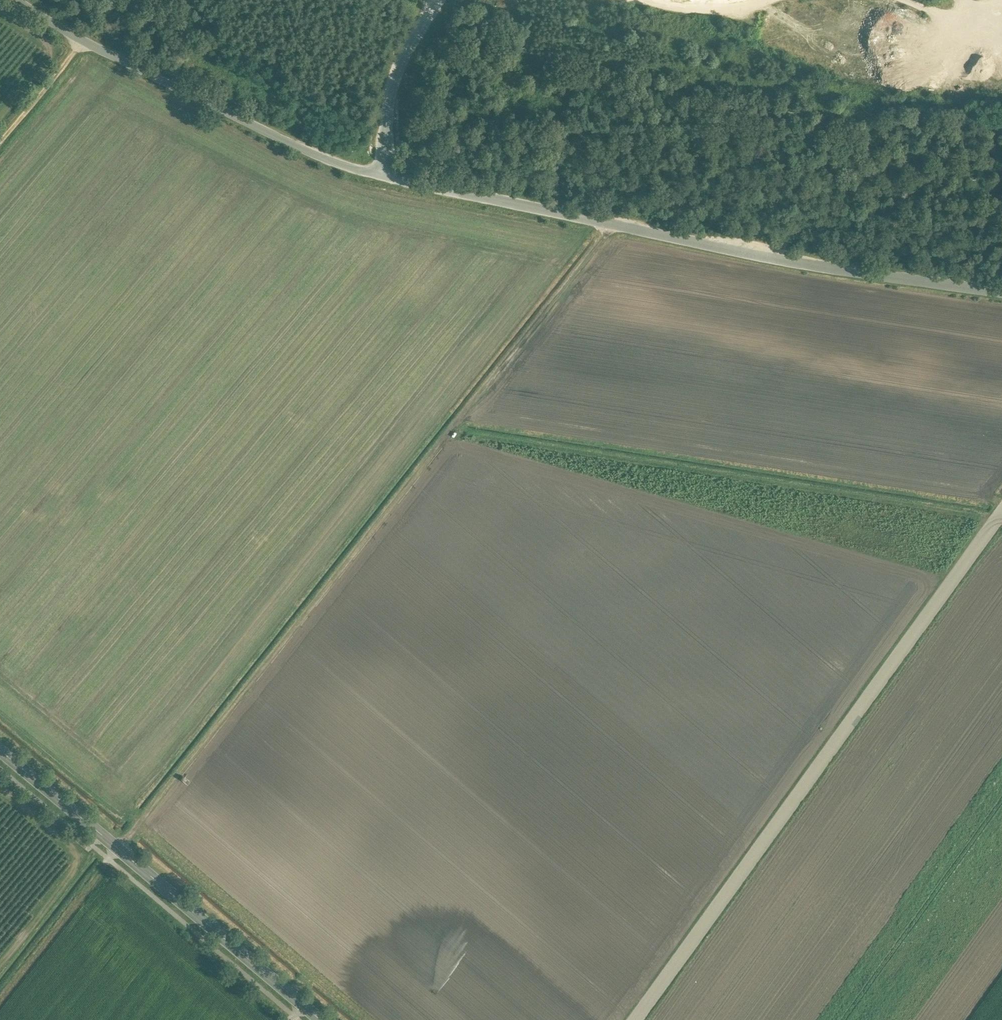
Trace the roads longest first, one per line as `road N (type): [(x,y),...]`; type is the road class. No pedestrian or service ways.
road 1 (unclassified): [(1001,293),(751,254),(347,167),(20,0)]
road 2 (track): [(609,224),(109,860)]
road 3 (unclassified): [(628,1019),(1001,509)]
road 4 (secondary): [(321,1019),(0,750)]

